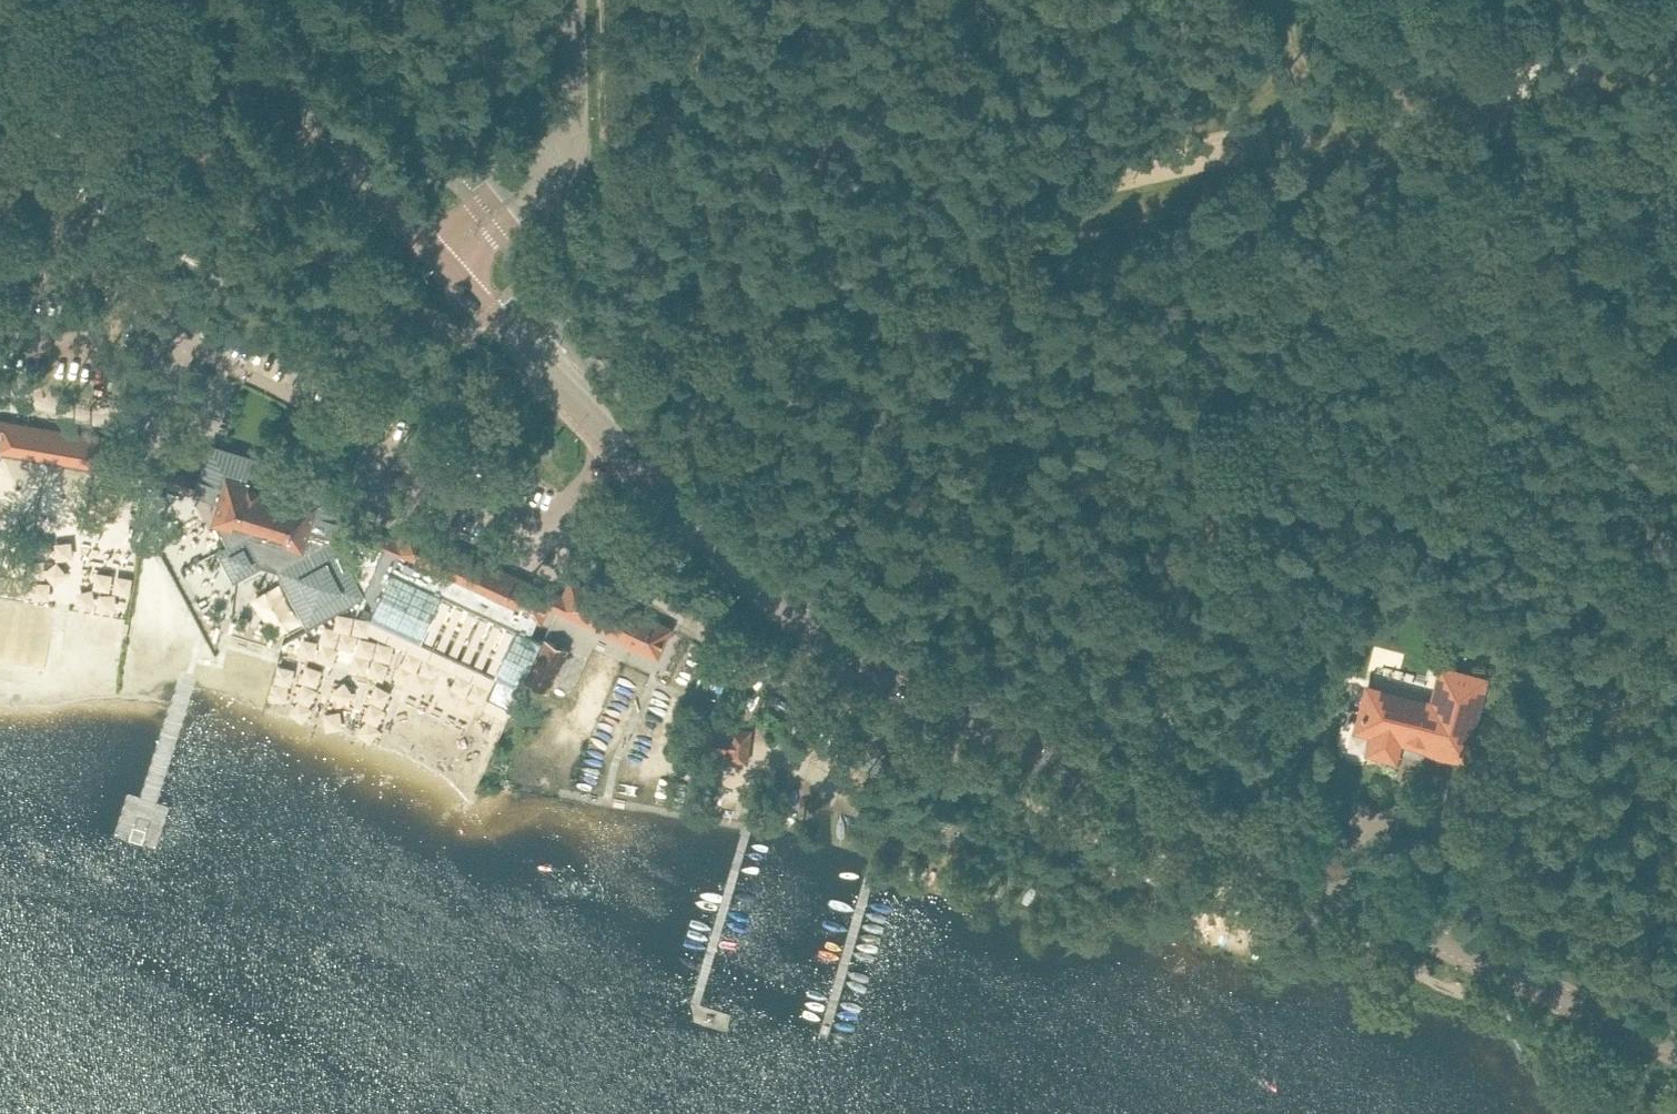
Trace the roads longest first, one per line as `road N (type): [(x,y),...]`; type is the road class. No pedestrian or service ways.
road 1 (secondary): [(1676,1048),(900,688),(811,628),(717,542),(490,320),(439,259)]
road 2 (secondary): [(439,259),(226,0)]
road 3 (unclassified): [(439,259),(567,149),(573,0)]

